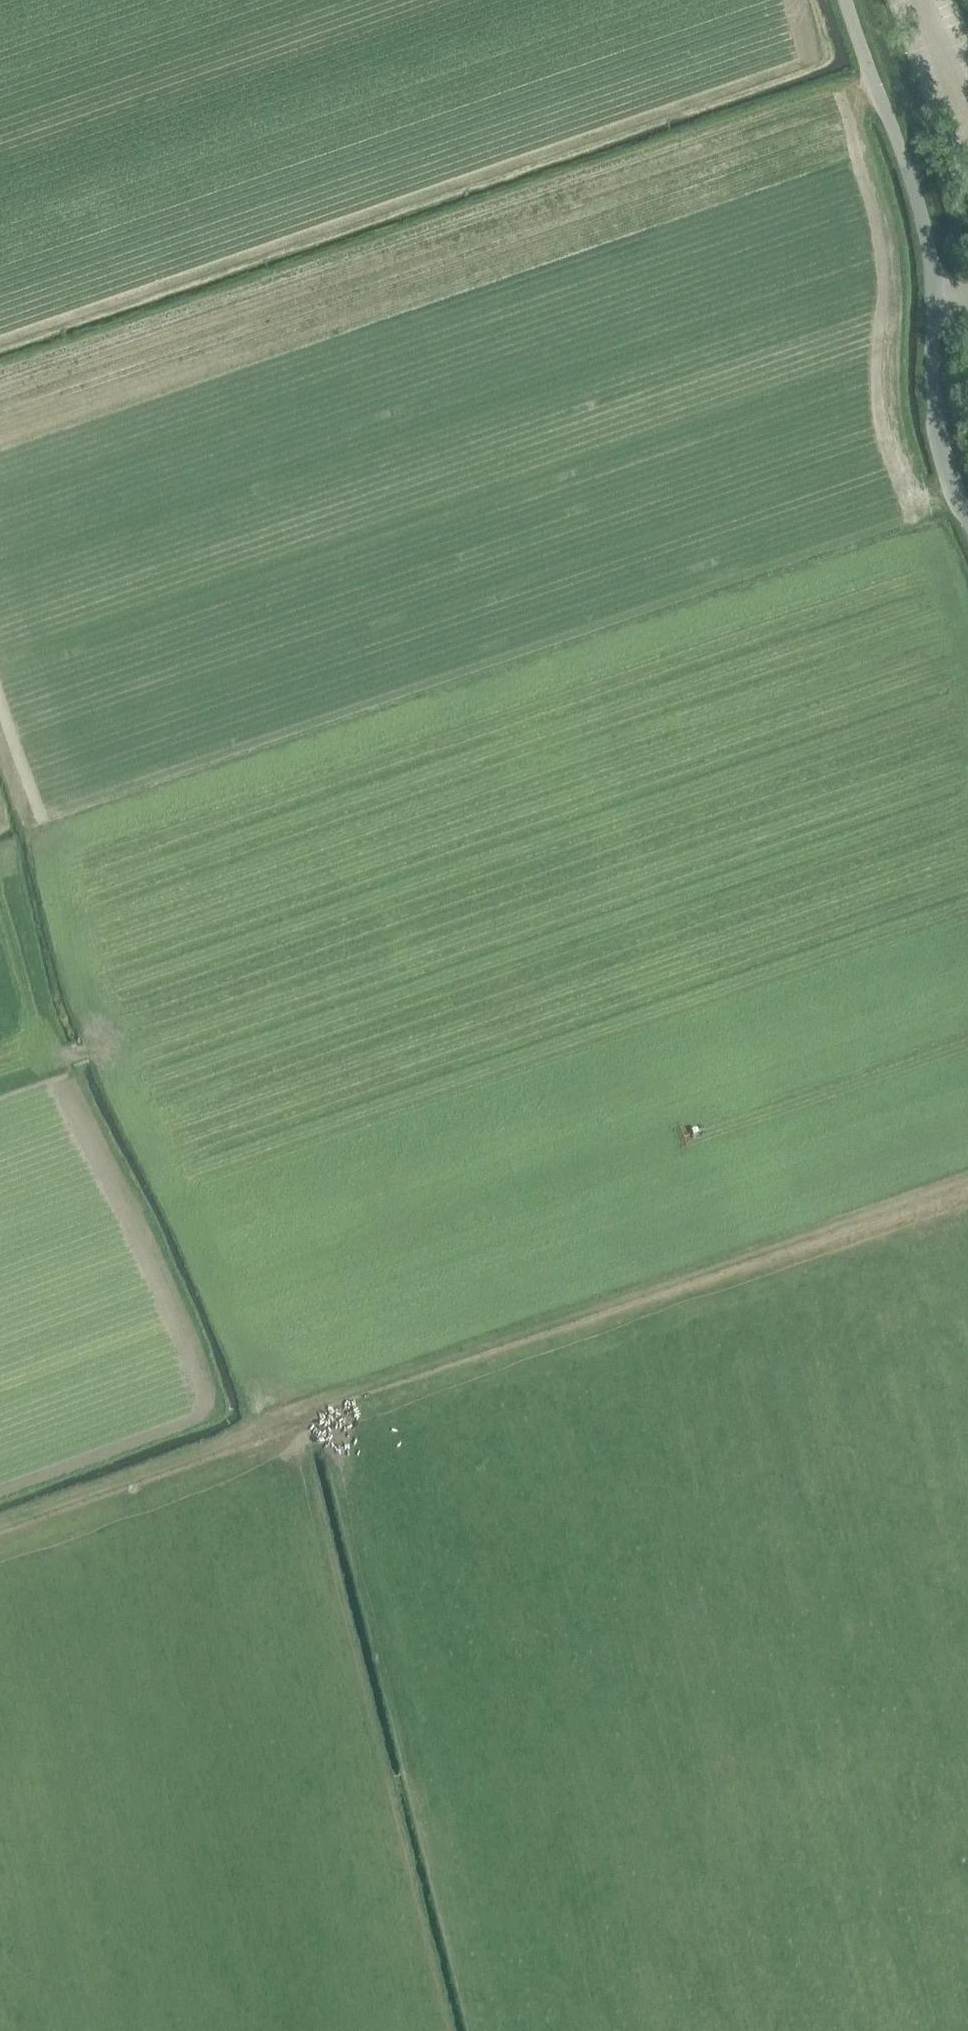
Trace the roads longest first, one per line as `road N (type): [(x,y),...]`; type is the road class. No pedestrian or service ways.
road 1 (track): [(0,1524),(386,1378),(967,1178)]
road 2 (unclassified): [(967,521),(935,411),(926,235),(846,0)]

